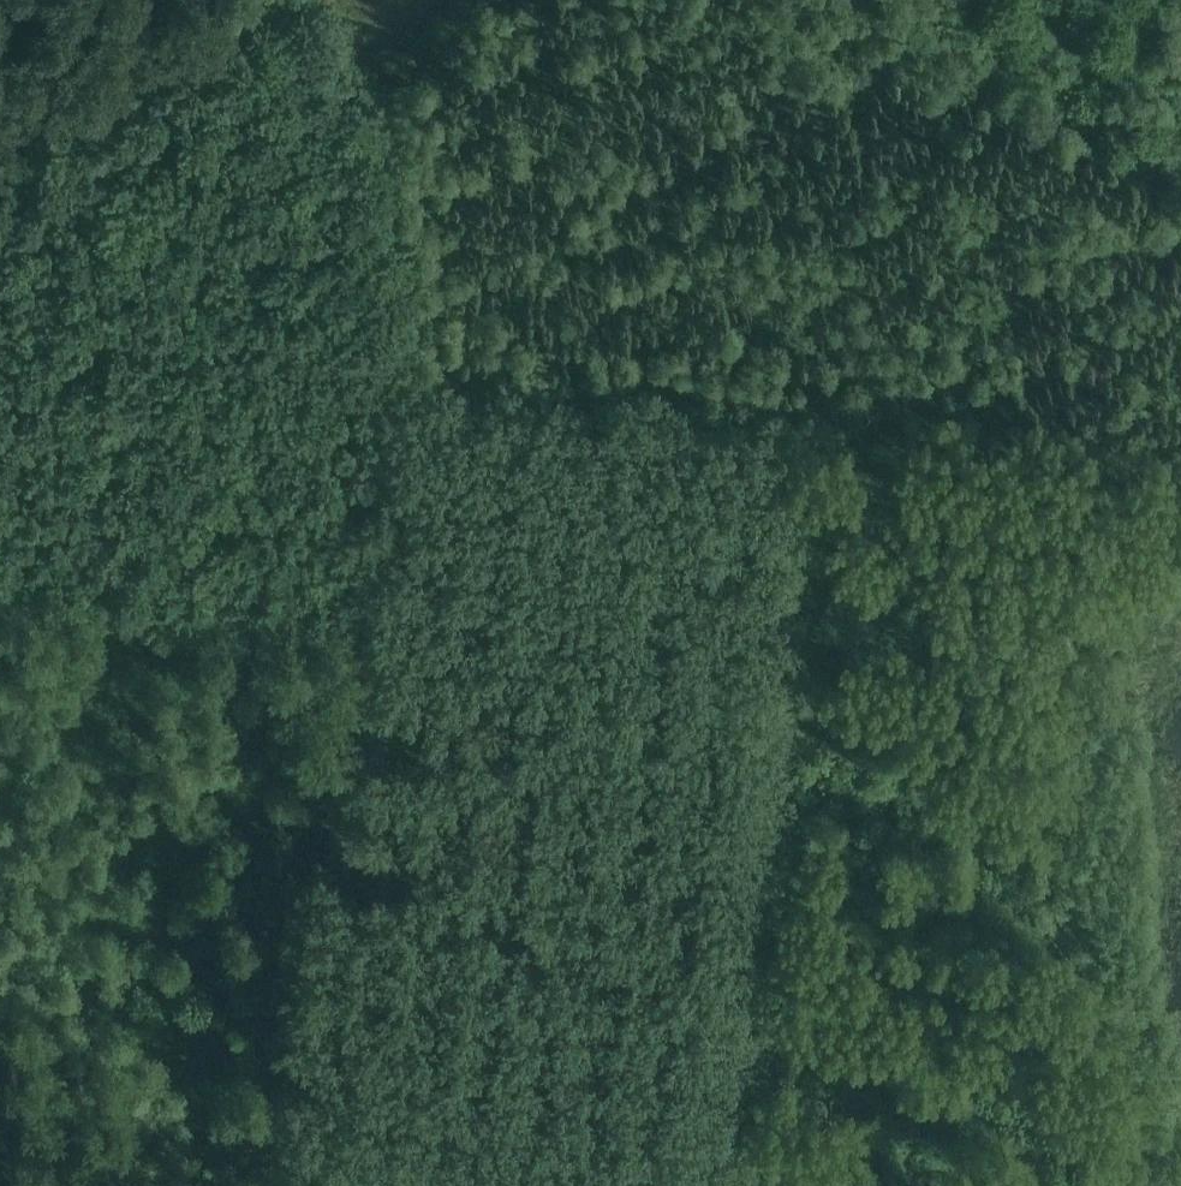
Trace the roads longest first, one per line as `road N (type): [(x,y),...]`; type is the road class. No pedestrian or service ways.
road 1 (track): [(0,91),(111,0)]

